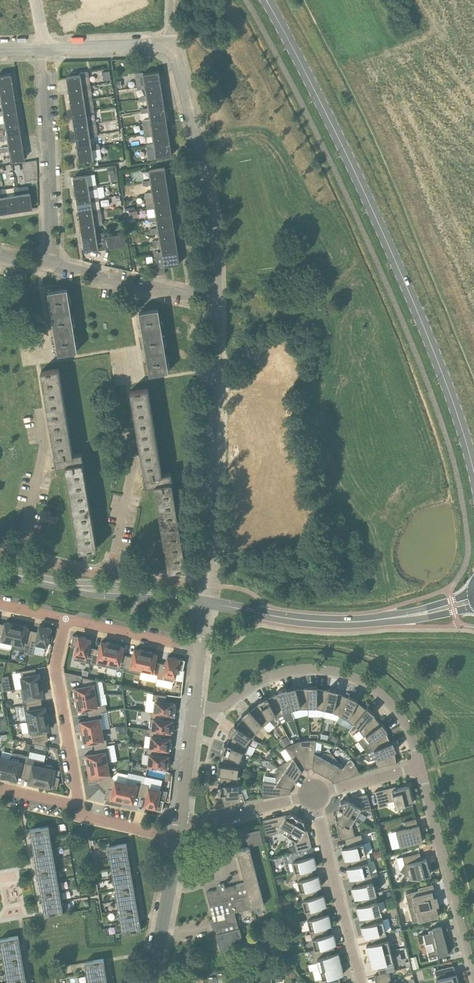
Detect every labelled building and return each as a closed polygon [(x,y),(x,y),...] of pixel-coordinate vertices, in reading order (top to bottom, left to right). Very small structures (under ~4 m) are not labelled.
[(103,72),(104,80),(111,79),(110,71),(103,72)] [(82,85),(90,84),(88,72),(80,73),(80,75),(67,77),(69,89),(82,87),(82,85)] [(145,86),(161,84),(159,72),(143,74),(143,72),(135,74),(137,85),(145,84),(145,86)] [(12,86),(10,74),(0,76),(0,88),(12,86)] [(84,97),(92,96),(90,84),(82,85),(82,87),(69,89),(71,101),(84,99),(84,97)] [(147,98),(162,96),(161,84),(145,86),(145,84),(137,85),(139,97),(147,96),(147,98)] [(0,88),(0,101),(14,99),(12,86),(0,88)] [(86,109),(94,108),(92,96),(84,97),(84,99),(71,101),(73,113),(86,111),(86,109)] [(149,110),(164,108),(162,96),(147,98),(147,96),(139,97),(141,109),(149,107),(149,110)] [(2,113),(16,111),(14,99),(0,101),(0,111),(2,111),(2,113)] [(151,122),(166,120),(164,108),(149,110),(149,107),(141,109),(142,118),(143,121),(150,119),(151,122)] [(88,122),(96,120),(94,108),(86,109),(86,111),(73,113),(74,126),(88,124),(88,122)] [(4,125),(18,123),(16,111),(2,113),(2,115),(4,123),(4,125)] [(153,134),(168,131),(166,120),(151,122),(150,119),(143,121),(143,123),(144,133),(152,131),(153,134)] [(90,134),(98,132),(96,120),(88,122),(88,124),(74,126),(76,138),(90,136),(90,134)] [(6,137),(20,135),(18,123),(4,125),(4,127),(5,135),(6,137)] [(168,131),(153,134),(153,136),(152,137),(153,143),(154,143),(154,146),(170,143),(168,131)] [(91,146),(100,145),(98,132),(90,134),(90,136),(76,138),(78,150),(92,148),(91,146)] [(22,147),(20,135),(6,137),(5,135),(0,135),(0,148),(7,147),(8,149),(22,147)] [(153,143),(146,144),(149,159),(172,155),(170,143),(154,146),(154,143),(153,143)] [(98,159),(102,159),(100,145),(91,146),(92,148),(78,150),(80,162),(94,160),(98,159)] [(2,163),(24,159),(22,147),(8,149),(7,147),(0,148),(0,151),(2,163)] [(151,182),(167,180),(165,168),(141,171),(144,186),(152,184),(151,182)] [(90,188),(89,185),(88,175),(73,178),(75,190),(90,188)] [(153,194),(168,192),(167,180),(151,182),(152,184),(144,186),(146,198),(154,196),(153,194)] [(17,195),(19,210),(31,208),(28,187),(18,188),(18,186),(14,187),(15,195),(17,195)] [(4,188),(1,189),(3,197),(5,197),(7,212),(19,210),(17,195),(15,195),(14,187),(4,188)] [(91,200),(91,197),(90,190),(90,188),(75,190),(77,202),(91,200)] [(155,206),(170,204),(168,192),(153,194),(154,196),(146,198),(147,210),(155,208),(155,206)] [(101,213),(101,211),(99,201),(92,202),(91,200),(77,202),(79,214),(93,212),(93,214),(101,213)] [(157,218),(172,216),(170,204),(155,206),(155,208),(147,210),(149,222),(150,222),(157,220),(157,218)] [(103,225),(103,223),(101,213),(93,214),(93,212),(79,214),(81,226),(95,224),(95,226),(103,225)] [(159,230),(174,228),(172,216),(157,218),(157,220),(150,222),(151,229),(150,229),(151,234),(159,232),(159,230)] [(97,233),(95,226),(95,224),(81,226),(83,239),(97,236),(97,233)] [(161,242),(176,240),(174,228),(159,230),(159,232),(151,234),(153,246),(161,244),(161,242)] [(97,236),(83,239),(85,251),(98,249),(99,250),(106,249),(104,237),(97,238),(97,236)] [(162,254),(178,252),(176,240),(161,242),(161,244),(153,246),(155,257),(154,257),(154,258),(163,256),(162,254)] [(157,270),(165,269),(164,266),(180,264),(178,252),(162,254),(163,256),(154,258),(155,265),(156,265),(157,270)] [(52,313),(71,309),(67,289),(48,292),(52,313)] [(55,333),(74,330),(71,309),(52,313),(55,333)] [(143,333),(162,330),(158,309),(139,312),(143,333)] [(74,330),(55,333),(58,354),(77,351),(74,330)] [(146,354),(165,350),(162,330),(143,333),(146,354)] [(165,350),(146,354),(150,374),(169,371),(165,350)] [(55,457),(56,467),(66,465),(80,551),(98,548),(83,463),(84,463),(82,453),(73,454),(58,369),(41,372),(55,457)] [(144,477),(146,487),(155,485),(155,487),(169,571),(187,568),(187,567),(186,567),(172,482),(173,482),(171,473),(162,474),(148,388),(130,391),(130,392),(131,392),(145,477),(144,477)] [(5,622),(5,623),(4,627),(0,626),(0,639),(13,642),(17,624),(5,622)] [(28,652),(32,633),(26,632),(27,627),(28,627),(17,624),(13,642),(11,648),(28,652)] [(47,648),(48,642),(51,643),(53,635),(50,634),(51,629),(52,628),(39,625),(39,626),(40,626),(38,635),(32,633),(28,652),(34,653),(35,646),(47,648)] [(91,663),(94,648),(89,647),(90,639),(73,635),(71,646),(77,647),(74,659),(91,663)] [(91,663),(107,667),(113,644),(102,641),(100,649),(94,648),(91,663)] [(124,670),(127,655),(122,654),(123,646),(113,644),(107,667),(124,670)] [(141,671),(146,651),(135,649),(133,657),(127,655),(124,670),(141,674),(141,671)] [(157,654),(146,651),(141,671),(158,675),(161,663),(155,661),(157,654)] [(161,663),(158,675),(157,678),(174,682),(177,669),(183,671),(185,660),(168,656),(166,664),(161,663)] [(33,669),(20,671),(23,688),(41,685),(39,673),(39,674),(34,674),(33,669)] [(75,699),(99,695),(96,680),(82,677),(83,686),(73,688),(75,699)] [(24,705),(39,702),(38,697),(43,696),(41,685),(23,688),(21,688),(24,705)] [(300,706),(301,708),(309,708),(309,706),(308,706),(308,689),(296,689),(296,686),(286,689),(292,708),(300,706)] [(317,706),(317,708),(325,710),(325,708),(329,691),(328,691),(317,688),(317,686),(308,686),(308,689),(308,706),(309,706),(317,706)] [(328,691),(329,691),(325,708),(333,710),(333,712),(340,716),(341,714),(341,713),(348,698),(338,693),(338,690),(329,688),(328,691)] [(292,708),(286,689),(278,691),(278,693),(268,699),(276,714),(282,711),(287,718),(295,716),(292,708)] [(167,695),(157,694),(154,694),(153,700),(156,701),(154,712),(165,713),(175,714),(176,703),(166,702),(167,695)] [(88,714),(101,712),(102,712),(107,711),(106,705),(100,706),(99,695),(75,699),(77,710),(87,708),(88,714)] [(348,720),(354,725),(355,723),(365,709),(357,702),(358,699),(349,695),(348,698),(341,713),(341,714),(349,717),(348,720)] [(270,720),(269,718),(276,714),(268,699),(267,696),(258,701),(260,703),(251,710),(251,711),(262,724),(264,726),(270,720)] [(27,722),(47,718),(45,706),(44,707),(45,707),(40,708),(39,702),(24,705),(27,722)] [(364,736),(380,724),(373,715),(375,713),(367,707),(365,709),(355,723),(361,728),(360,730),(364,736)] [(253,738),(258,731),(256,729),(262,724),(251,711),(251,710),(249,708),(242,715),(244,717),(237,726),(251,736),(253,738)] [(100,718),(103,718),(102,712),(101,712),(88,714),(89,720),(79,722),(81,733),(102,729),(100,718)] [(153,730),(163,731),(173,732),(175,721),(164,719),(165,713),(154,712),(152,712),(151,718),(150,729),(153,730)] [(47,718),(27,722),(29,733),(31,732),(32,738),(45,736),(44,730),(48,729),(49,730),(47,718)] [(382,722),(380,724),(364,736),(359,740),(365,748),(367,752),(375,749),(390,742),(386,732),(388,730),(382,722)] [(246,752),(249,745),(246,743),(251,736),(237,726),(235,724),(229,732),(231,734),(227,744),(243,751),(246,752)] [(102,729),(81,733),(83,744),(93,742),(94,747),(107,745),(106,739),(103,740),(102,729)] [(172,738),(162,737),(163,731),(153,730),(150,729),(149,736),(152,736),(150,747),(161,749),(171,750),(172,738)] [(332,735),(329,741),(335,744),(338,738),(332,735)] [(45,736),(32,738),(33,743),(46,746),(47,745),(45,736)] [(280,742),(283,747),(290,742),(286,737),(280,742)] [(317,767),(315,769),(322,772),(332,752),(315,751),(316,739),(312,739),(310,739),(307,739),(304,740),(302,740),(300,741),(307,768),(310,768),(314,768),(314,766),(317,767)] [(300,771),(307,768),(300,741),(298,741),(294,743),(290,744),(285,747),(292,757),(278,766),(278,767),(296,779),(300,773),(298,772),(300,770),(300,771)] [(375,749),(378,757),(375,758),(377,767),(384,765),(397,762),(396,762),(394,751),(397,750),(393,741),(390,742),(375,749)] [(223,753),(222,764),(222,765),(239,767),(242,767),(243,760),(240,759),(243,751),(227,744),(224,743),(221,752),(223,753)] [(87,766),(107,762),(105,752),(108,751),(107,745),(94,747),(95,753),(85,755),(87,766)] [(170,756),(160,755),(161,749),(150,747),(147,747),(147,754),(150,754),(148,768),(157,770),(157,766),(169,768),(170,756)] [(280,751),(286,759),(290,755),(284,748),(280,751)] [(12,752),(11,759),(7,777),(18,779),(19,774),(24,775),(27,763),(28,757),(29,756),(12,752)] [(352,759),(342,766),(332,752),(322,772),(328,775),(329,773),(330,775),(329,776),(331,779),(333,783),(360,773),(356,764),(352,759)] [(361,756),(355,759),(357,765),(363,762),(361,756)] [(7,777),(11,759),(0,757),(0,775),(7,777)] [(24,775),(30,776),(29,781),(28,781),(28,782),(40,784),(44,766),(44,764),(45,761),(28,757),(27,763),(24,775)] [(112,777),(109,774),(107,762),(87,766),(90,784),(97,782),(102,787),(112,777)] [(55,766),(47,765),(44,764),(44,766),(40,784),(57,788),(60,777),(53,776),(55,766)] [(217,773),(220,774),(221,785),(241,784),(241,776),(238,775),(239,767),(222,765),(222,764),(219,764),(217,773)] [(262,788),(261,788),(263,798),(291,793),(291,790),(291,786),(289,785),(290,783),(292,784),(296,779),(278,767),(275,783),(263,781),(262,785),(262,788)] [(115,780),(112,777),(102,787),(106,791),(104,799),(122,802),(126,782),(115,780)] [(144,783),(137,782),(137,785),(126,782),(122,802),(132,805),(135,794),(141,796),(144,783)] [(164,800),(158,799),(160,790),(149,787),(150,784),(144,783),(141,796),(147,797),(144,807),(162,811),(164,800)] [(221,785),(218,785),(219,795),(222,795),(225,805),(224,806),(238,802),(245,801),(245,800),(244,798),(248,797),(247,791),(246,783),(241,784),(221,785)] [(395,800),(397,807),(413,803),(409,786),(393,790),(392,787),(375,791),(379,807),(388,805),(387,802),(395,800)] [(371,809),(371,808),(368,795),(361,797),(361,795),(352,798),(353,800),(352,800),(349,800),(348,800),(341,802),(341,801),(340,804),(338,808),(356,818),(359,811),(368,809),(371,809)] [(336,824),(338,833),(340,833),(341,839),(347,838),(355,836),(355,835),(352,824),(356,818),(338,808),(334,813),(335,813),(336,820),(337,821),(338,824),(336,824)] [(282,831),(288,835),(298,818),(293,813),(292,813),(293,814),(285,816),(285,817),(282,817),(282,818),(281,815),(272,818),(273,819),(264,821),(267,835),(282,831)] [(305,848),(305,849),(310,847),(309,841),(310,840),(308,831),(306,832),(305,829),(306,828),(305,827),(304,821),(305,820),(301,819),(298,818),(288,835),(294,838),(297,851),(305,848)] [(396,830),(400,847),(423,841),(420,830),(419,830),(416,818),(404,821),(404,822),(405,822),(407,828),(396,830)] [(237,828),(238,845),(262,843),(261,826),(237,828)] [(33,841),(50,838),(48,827),(31,830),(33,841)] [(352,858),(352,857),(366,854),(361,834),(355,835),(355,836),(347,838),(350,847),(342,849),(345,859),(352,858)] [(35,851),(52,848),(50,838),(33,841),(35,851)] [(111,858),(128,855),(126,844),(109,847),(111,858)] [(235,912),(264,904),(249,847),(237,850),(245,882),(206,892),(213,916),(224,913),(225,919),(236,916),(235,912)] [(309,868),(317,866),(314,856),(312,856),(310,847),(305,849),(305,848),(297,851),(291,852),(296,872),(309,868)] [(36,862),(54,859),(52,848),(35,851),(36,862)] [(381,850),(374,852),(375,858),(383,856),(381,850)] [(410,877),(411,879),(425,876),(429,875),(431,873),(429,866),(427,858),(424,859),(423,860),(420,858),(420,852),(410,854),(402,855),(405,864),(406,863),(410,877)] [(357,877),(371,873),(366,854),(352,857),(352,858),(354,866),(347,868),(350,879),(357,877)] [(112,869),(130,866),(128,855),(111,858),(112,869)] [(38,873),(55,870),(54,859),(36,862),(38,873)] [(114,879),(132,876),(130,866),(112,869),(114,879)] [(301,891),(314,887),(314,888),(322,886),(319,875),(311,877),(309,868),(296,872),(301,891)] [(40,883),(57,880),(55,870),(38,873),(40,883)] [(362,896),(376,892),(371,873),(357,877),(359,886),(352,887),(355,898),(362,896)] [(116,890),(133,887),(132,876),(114,879),(116,890)] [(42,894),(59,891),(57,880),(40,883),(42,894)] [(408,904),(414,902),(419,921),(439,916),(436,906),(439,905),(437,896),(436,896),(433,884),(419,888),(419,890),(406,893),(408,904)] [(118,901),(135,898),(133,887),(116,890),(118,901)] [(319,907),(327,905),(324,894),(316,896),(314,888),(314,887),(301,891),(305,910),(319,907)] [(44,905),(61,902),(59,891),(42,894),(44,905)] [(367,916),(367,915),(381,912),(376,892),(362,896),(364,905),(357,907),(359,918),(367,916)] [(120,911),(137,908),(135,898),(118,901),(120,911)] [(61,902),(44,905),(45,916),(62,913),(61,902)] [(324,926),(324,927),(331,925),(329,914),(321,916),(319,907),(305,910),(310,930),(324,926)] [(121,922),(139,919),(137,908),(120,911),(121,922)] [(372,935),(371,935),(372,935),(386,931),(381,912),(367,915),(367,916),(369,924),(361,926),(364,937),(372,935)] [(221,951),(229,949),(229,951),(236,949),(236,946),(244,944),(240,928),(239,928),(236,916),(225,919),(217,920),(214,921),(217,934),(216,934),(221,951)] [(139,919),(121,922),(123,933),(141,930),(139,919)] [(329,946),(332,945),(336,944),(334,933),(326,935),(324,927),(324,926),(310,930),(315,949),(329,946)] [(438,958),(438,955),(451,951),(448,951),(445,939),(443,939),(442,935),(446,934),(444,927),(445,926),(429,930),(429,932),(423,934),(426,945),(432,943),(434,949),(427,951),(429,960),(438,958)] [(369,956),(391,951),(386,931),(372,935),(371,935),(372,935),(374,944),(366,946),(369,956)] [(2,950),(20,947),(18,936),(1,939),(2,950)] [(334,954),(332,945),(329,946),(315,949),(307,951),(310,961),(316,963),(318,962),(320,969),(341,963),(339,953),(334,954)] [(4,961),(22,958),(20,947),(2,950),(4,961)] [(379,965),(381,974),(390,971),(396,970),(391,951),(369,956),(372,967),(379,965)] [(416,956),(410,958),(413,969),(419,968),(416,956)] [(6,972),(24,969),(22,958),(4,961),(6,972)] [(88,973),(105,970),(103,959),(86,962),(88,973)] [(336,975),(344,974),(341,963),(320,969),(324,982),(338,982),(336,975)] [(436,979),(437,982),(459,982),(458,978),(456,979),(455,975),(456,975),(454,966),(435,970),(437,979),(436,979)] [(8,982),(25,979),(24,969),(6,972),(8,982)] [(107,981),(105,970),(88,973),(89,982),(94,982),(107,981)] [(390,971),(381,974),(376,975),(377,981),(376,982),(393,982),(390,971)] [(226,981),(226,973),(217,974),(217,982),(226,981)]
